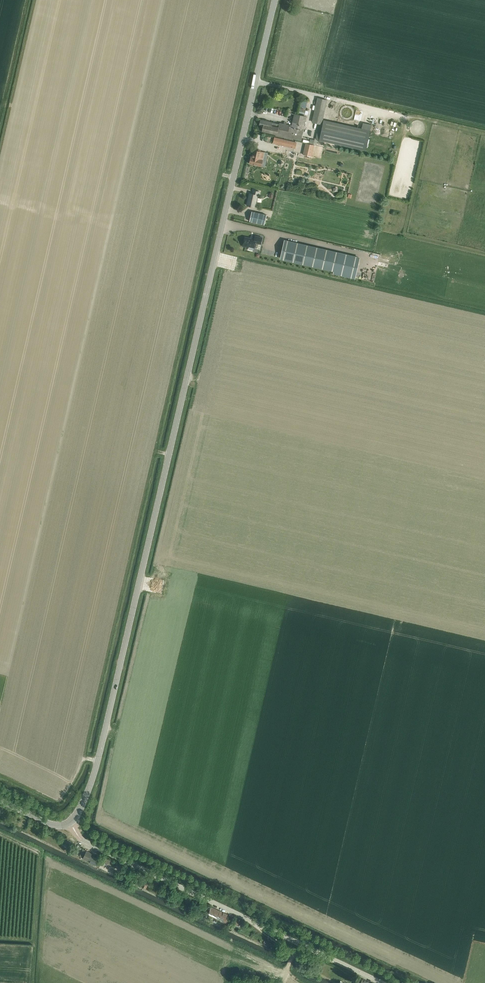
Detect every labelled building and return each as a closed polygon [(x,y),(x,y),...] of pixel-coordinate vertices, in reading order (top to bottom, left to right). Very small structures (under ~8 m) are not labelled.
[(319,123),(322,124),(328,100),(317,98),(312,122),(319,123)] [(280,124),(277,135),(301,140),(307,117),(295,114),(292,126),(280,123),(280,124)] [(262,131),(277,135),(280,124),(261,120),(259,125),(263,126),(262,131)] [(324,120),(320,140),(338,144),(366,150),(369,135),(370,130),(324,120)] [(275,137),(273,142),(277,143),(276,144),(279,145),(279,143),(296,147),(297,142),(275,137)] [(303,154),(303,155),(312,157),(312,156),(315,145),(306,143),(303,154)] [(251,157),(249,164),(254,165),(257,165),(261,166),(265,167),(266,161),(263,160),(265,152),(254,150),(252,157),(251,157)] [(247,205),(255,207),(258,196),(259,196),(260,192),(253,190),(253,194),(250,193),(247,205)] [(252,211),(250,221),(264,224),(267,215),(252,211)] [(255,239),(245,237),(243,246),(248,248),(248,246),(254,248),(255,243),(261,244),(262,238),(256,236),(255,239)] [(280,258),(280,259),(334,271),(333,274),(355,279),(355,278),(360,257),(285,240),(280,258)] [(99,860),(91,855),(92,853),(84,849),(80,856),(97,864),(99,860)] [(114,862),(104,857),(103,861),(112,866),(114,862)] [(212,907),(209,912),(210,913),(209,914),(219,919),(227,923),(228,919),(226,918),(228,915),(212,907)]
